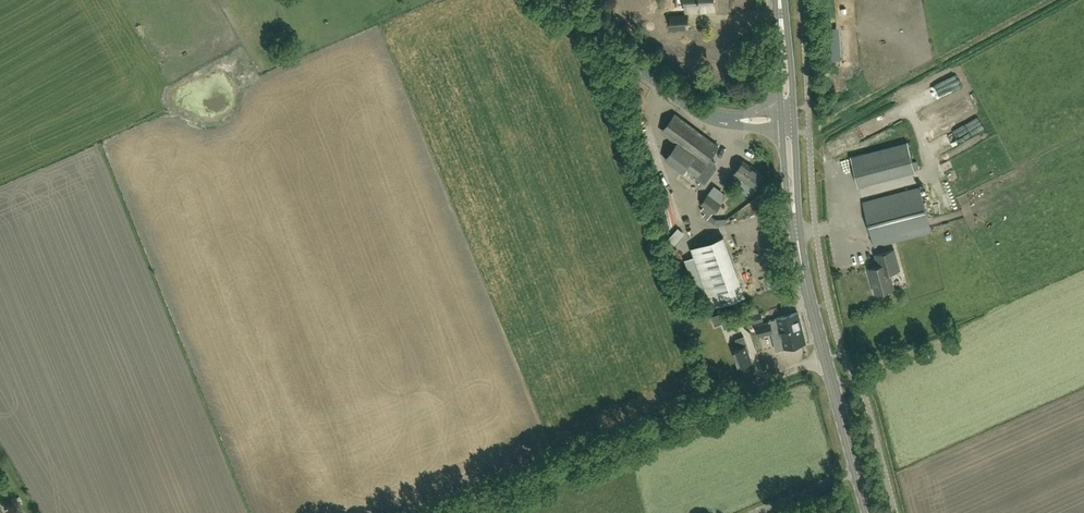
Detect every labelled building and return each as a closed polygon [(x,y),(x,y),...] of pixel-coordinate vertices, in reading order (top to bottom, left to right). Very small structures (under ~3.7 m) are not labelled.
[(711,10),(711,0),(686,0),(686,11),(711,10)] [(672,29),(688,28),(687,15),(671,16),(672,29)] [(638,35),(627,22),(621,28),(632,41),(638,35)] [(942,94),(929,99),(931,105),(944,100),(942,94)] [(717,167),(716,163),(710,159),(719,146),(675,114),(662,131),(677,142),(664,159),(693,179),(695,176),(705,184),(717,167)] [(956,129),(959,136),(969,131),(966,125),(956,129)] [(941,152),(948,149),(944,141),(938,144),(941,152)] [(858,185),(915,170),(908,142),(851,156),(858,185)] [(949,151),(943,153),(945,162),(951,160),(949,151)] [(743,161),(741,160),(737,166),(739,167),(734,173),(735,174),(735,175),(741,179),(742,178),(753,187),(763,174),(744,160),(743,161)] [(921,174),(908,178),(911,184),(923,179),(921,174)] [(875,246),(932,231),(920,187),(863,202),(875,246)] [(714,213),(722,203),(709,193),(701,203),(704,206),(701,210),(706,213),(704,216),(708,219),(712,221),(715,217),(711,215),(713,212),(714,213)] [(852,203),(855,209),(863,205),(859,199),(852,203)] [(681,227),(670,240),(676,245),(687,232),(681,227)] [(712,307),(744,296),(723,236),(691,247),(712,307)] [(876,293),(894,288),(890,272),(900,269),(895,250),(876,255),(879,265),(869,268),(876,293)] [(730,320),(732,325),(741,322),(736,307),(719,313),(723,323),(730,320)] [(798,313),(798,312),(777,318),(769,320),(769,322),(756,325),(759,336),(765,335),(766,336),(802,327),(798,312),(798,313)] [(747,325),(763,321),(761,313),(745,317),(747,325)] [(785,348),(806,342),(802,327),(766,336),(766,338),(759,340),(762,351),(769,349),(775,347),(776,350),(784,348),(785,348)] [(739,366),(752,362),(748,352),(750,351),(744,336),(736,339),(739,347),(733,350),(739,366)]
